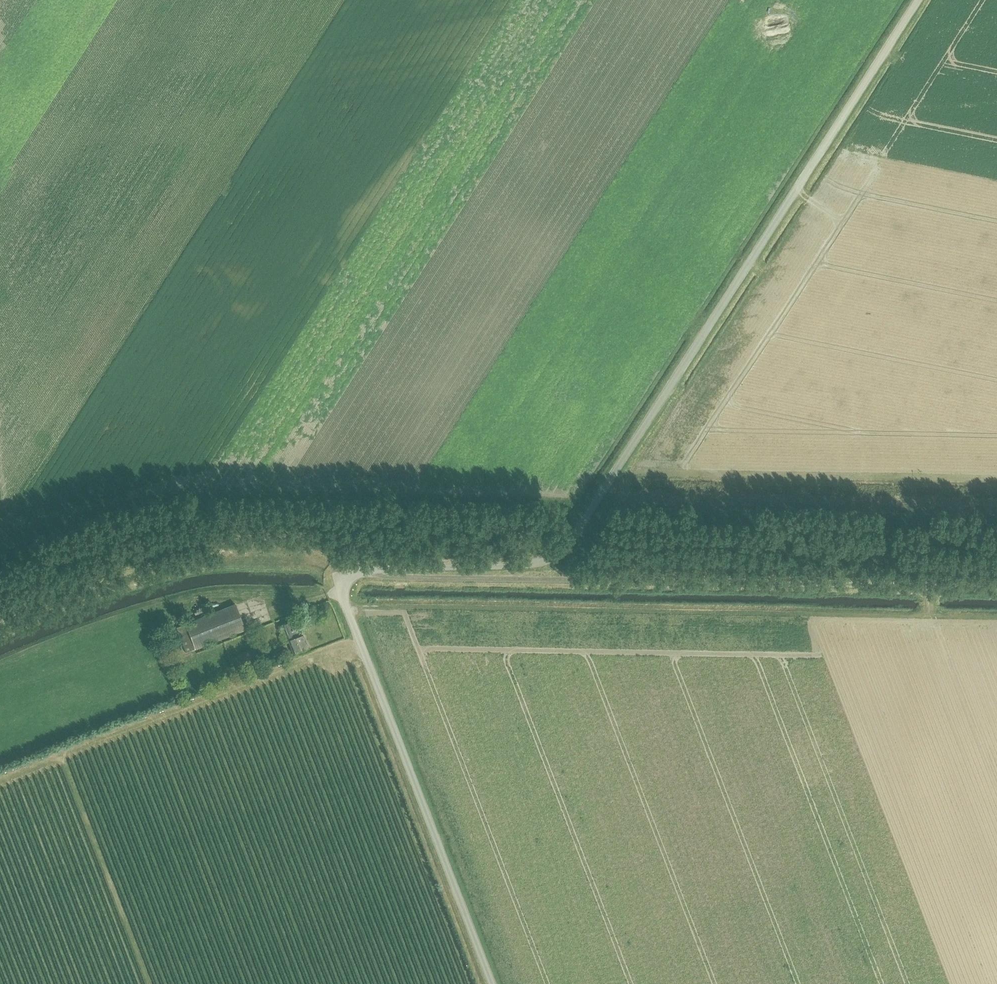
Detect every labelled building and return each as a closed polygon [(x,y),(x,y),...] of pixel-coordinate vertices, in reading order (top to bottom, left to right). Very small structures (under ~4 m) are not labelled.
[(245,630),(236,605),(172,630),(181,655),(186,653),(245,630)] [(294,621),(282,626),(279,627),(282,635),(279,636),(283,645),(289,642),(293,654),(308,648),(303,635),(300,637),(294,621)]
